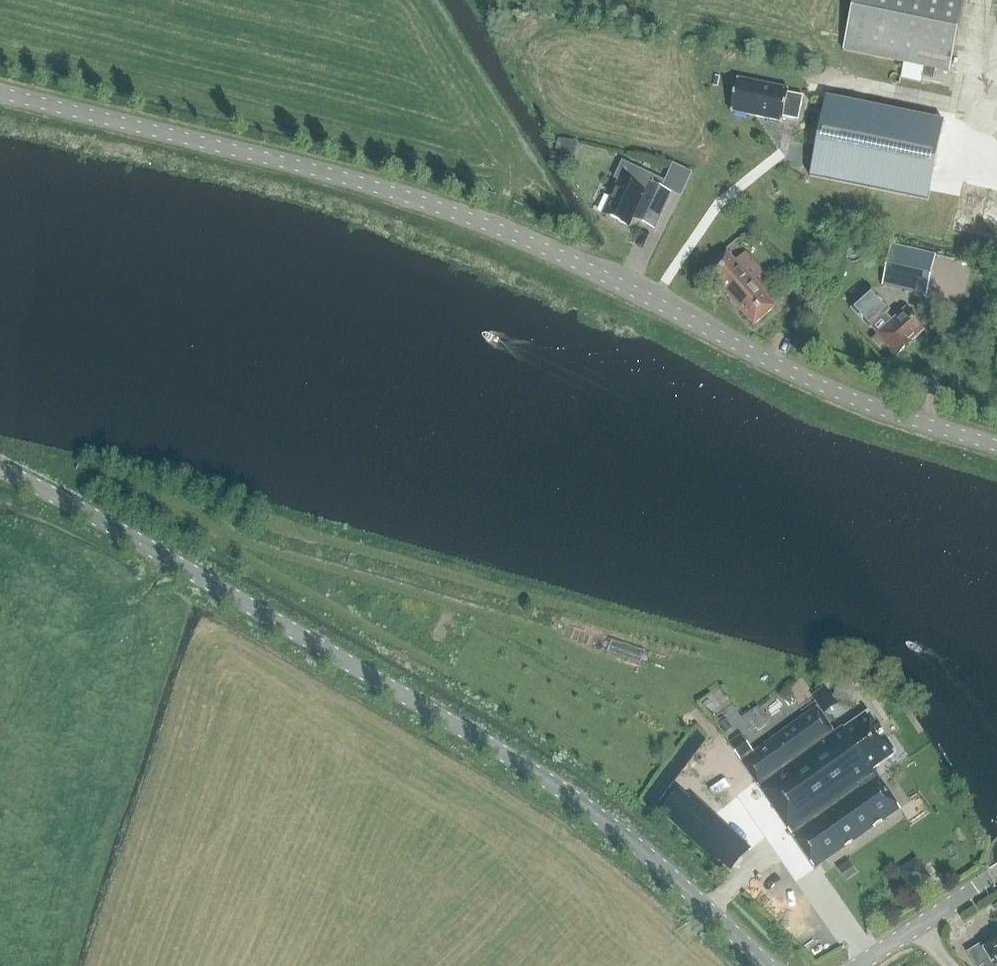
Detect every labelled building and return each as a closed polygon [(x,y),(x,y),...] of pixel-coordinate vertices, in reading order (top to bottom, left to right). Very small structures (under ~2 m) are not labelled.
[(843,50),(902,63),(899,77),(920,82),(921,76),(933,78),(935,70),(948,72),(963,0),(853,0),(843,50)] [(730,111),(781,122),(782,117),(798,121),(803,96),(787,93),(788,89),(737,79),(730,111)] [(832,99),(816,177),(933,202),(950,124),(832,99)] [(562,138),(559,152),(573,155),(576,142),(562,138)] [(627,169),(622,181),(619,179),(603,215),(605,216),(606,219),(612,222),(615,221),(629,227),(632,219),(654,228),(673,185),(652,175),(650,179),(627,169)] [(890,246),(881,285),(925,295),(934,256),(890,246)] [(754,325),(775,307),(767,298),(778,289),(745,252),(735,262),(727,253),(707,271),(754,325)] [(905,309),(892,320),(886,314),(890,310),(871,289),(851,307),(868,326),(870,325),(879,335),(875,339),(882,347),(886,344),(895,355),(912,342),(911,341),(923,330),(905,309)] [(729,743),(740,760),(742,762),(741,763),(815,868),(900,808),(875,772),(896,753),(867,711),(842,729),(842,727),(834,733),(816,707),(752,752),(740,735),(729,743)] [(707,767),(735,804),(753,790),(725,753),(707,767)] [(680,792),(663,813),(729,869),(747,849),(680,792)] [(921,856),(901,869),(915,890),(935,877),(921,856)] [(981,945),(982,947),(972,952),(979,965),(984,963),(985,965),(996,965),(996,936),(981,945)]
